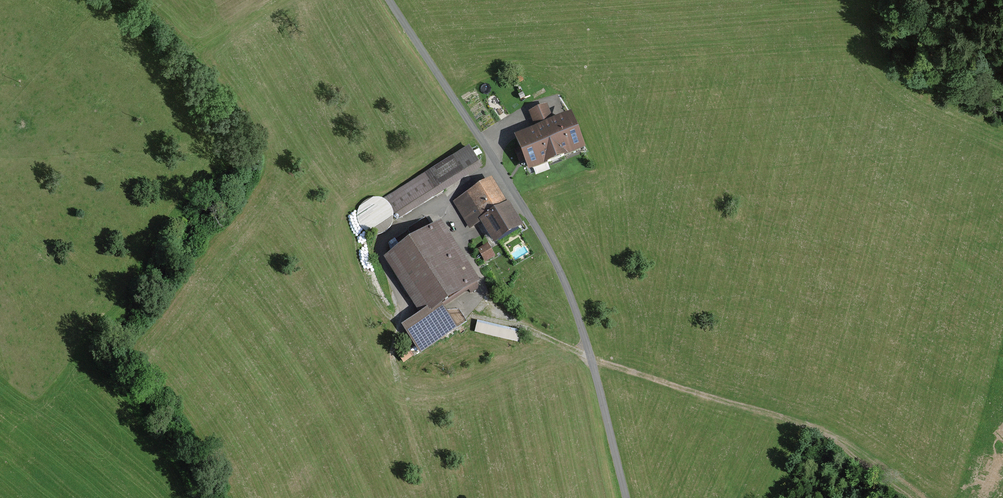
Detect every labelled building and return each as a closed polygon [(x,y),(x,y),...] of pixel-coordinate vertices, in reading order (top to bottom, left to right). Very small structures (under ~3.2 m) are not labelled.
[(534,127),(514,134),(519,147),(514,149),(519,163),(524,161),(528,170),(585,148),(572,112),(553,119),(547,104),(528,111),(534,127)] [(473,147),(388,198),(399,218),(485,167),(473,147)] [(509,205),(492,178),(453,202),(469,228),(481,221),(495,244),(522,227),(509,205)] [(384,258),(420,313),(402,325),(421,354),(458,329),(442,307),(480,281),(439,221),(384,258)] [(486,263),(497,257),(489,243),(478,250),(486,263)] [(519,340),(520,328),(477,323),(476,335),(519,340)]
